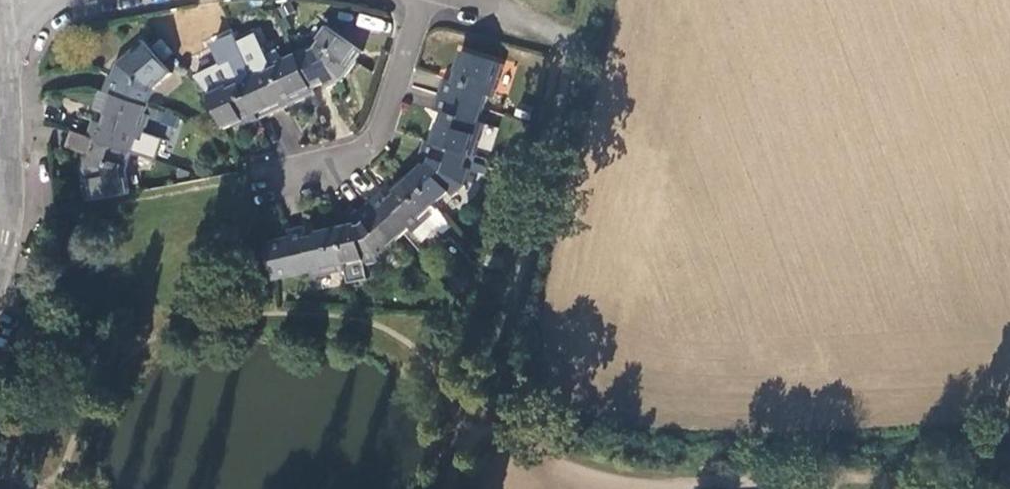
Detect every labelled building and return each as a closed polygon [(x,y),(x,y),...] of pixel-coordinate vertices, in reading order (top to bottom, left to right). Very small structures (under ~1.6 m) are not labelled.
[(315,47),(297,55),(313,88),(326,82),(329,88),(344,81),(359,61),(354,57),(359,48),(328,28),(315,47)] [(114,95),(149,108),(156,88),(173,73),(145,40),(122,58),(115,78),(112,77),(106,93),(114,95)] [(364,52),(359,48),(354,57),(359,61),(364,52)] [(463,53),(460,62),(466,64),(469,55),(463,53)] [(297,55),(254,74),(272,114),(285,108),(306,99),(304,92),(313,88),(297,55)] [(446,80),(440,95),(484,109),(489,96),(495,97),(505,66),(469,55),(466,64),(460,62),(453,82),(446,80)] [(254,74),(210,94),(225,129),(234,125),(237,130),(272,114),(254,74)] [(90,138),(134,153),(158,161),(165,140),(147,134),(152,118),(146,116),(149,108),(114,95),(106,93),(103,92),(96,112),(107,115),(113,117),(109,128),(103,126),(96,123),(90,138)] [(484,109),(440,95),(435,110),(444,112),(437,134),(444,137),(441,145),(471,154),(476,157),(487,123),(480,122),(484,109)] [(107,115),(103,126),(109,128),(113,117),(107,115)] [(94,201),(133,193),(128,172),(134,153),(90,138),(74,132),(69,147),(88,153),(82,170),(86,193),(93,192),(94,201)] [(437,134),(435,143),(441,145),(444,137),(437,134)] [(427,163),(410,179),(436,207),(450,194),(455,198),(467,187),(472,171),(466,168),(471,154),(441,145),(435,143),(426,140),(419,156),(429,159),(435,160),(435,164),(430,167),(427,163)] [(381,194),(369,204),(401,238),(410,229),(413,234),(434,217),(431,212),(436,207),(410,179),(395,193),(398,196),(390,204),(386,200),(381,194)] [(395,193),(386,200),(390,204),(398,196),(395,193)] [(359,225),(338,229),(347,266),(351,285),(371,281),(368,267),(380,265),(394,253),(390,247),(401,238),(369,204),(357,215),(363,222),(368,226),(363,231),(359,225)] [(453,226),(436,207),(431,212),(434,217),(413,234),(419,239),(434,224),(443,235),(453,226)] [(363,222),(359,225),(363,231),(368,226),(363,222)] [(291,238),(265,242),(273,281),(313,272),(314,279),(340,274),(339,268),(347,266),(338,229),(318,233),(319,239),(307,241),(306,235),(304,226),(289,228),(291,238)] [(318,233),(306,235),(307,241),(319,239),(318,233)]
